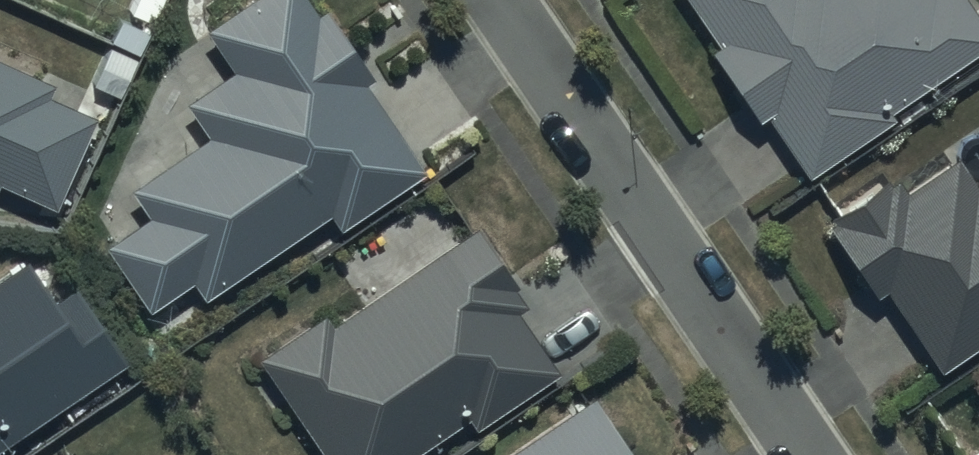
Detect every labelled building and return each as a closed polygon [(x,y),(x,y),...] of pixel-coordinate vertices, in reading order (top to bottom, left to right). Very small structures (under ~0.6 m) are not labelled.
[(104,235),(146,301),(188,274),(198,290),(328,207),(336,219),(422,164),(362,70),(371,64),(329,0),(322,0),(314,5),(311,0),(234,0),(206,18),(233,61),(183,93),(204,127),(127,176),(147,207),(104,235)] [(706,38),(753,107),(761,102),(805,168),(891,110),(886,103),(978,40),(978,15),(969,0),(690,0),(713,34),(706,38)] [(54,195),(93,111),(44,88),(49,75),(0,52),(0,171),(54,195)] [(824,217),(870,286),(880,280),(932,360),(978,329),(978,169),(971,174),(954,149),(901,183),(892,169),(887,173),(883,166),(823,205),(829,214),(824,217)] [(258,351),(326,454),(397,454),(465,411),(471,420),(558,363),(517,301),(525,296),(474,217),(331,317),(321,304),(258,351)] [(126,355),(73,274),(51,288),(24,247),(0,262),(0,436),(126,355)] [(594,385),(492,454),(642,454),(594,385)]
